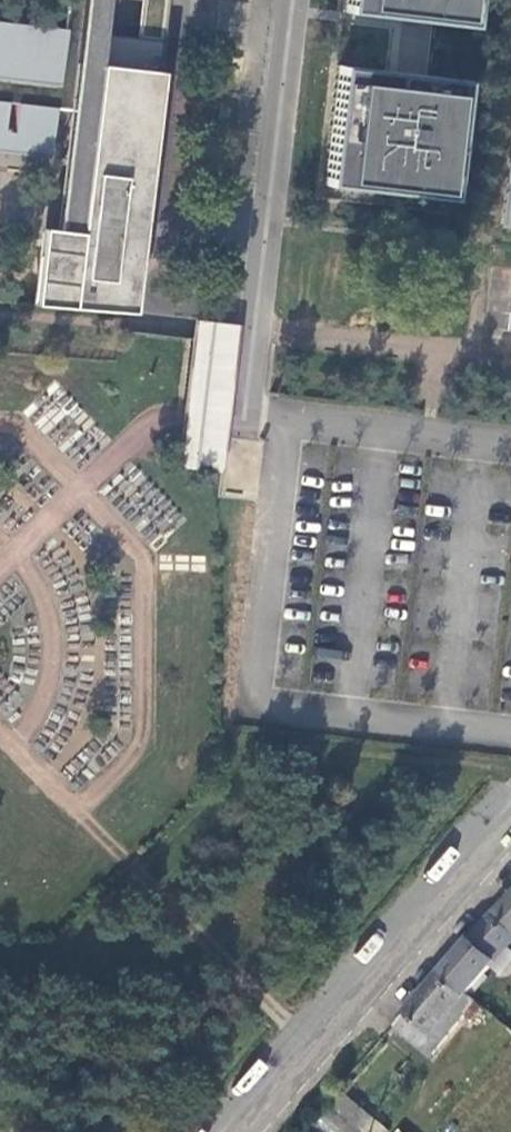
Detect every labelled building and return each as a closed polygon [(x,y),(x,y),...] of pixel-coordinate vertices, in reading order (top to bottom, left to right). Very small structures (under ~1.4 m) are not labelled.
[(57,28),(0,21),(0,109),(1,102),(11,104),(7,132),(5,152),(43,156),(49,108),(64,109),(50,229),(34,227),(25,304),(129,312),(165,0),(61,0),(57,28)] [(353,11),(458,23),(460,0),(354,0),(353,11)] [(451,80),(346,67),(337,140),(332,185),(437,198),(451,80)] [(502,223),(510,224),(510,146),(502,223)] [(226,435),(239,325),(193,320),(191,336),(181,417),(174,467),(221,472),(223,455),(226,435)] [(491,921),(510,940),(510,899),(491,921)] [(443,975),(466,995),(510,944),(510,940),(491,921),(443,975)] [(443,975),(397,1029),(418,1046),(429,1035),(440,1043),(475,1004),(466,995),(443,975)] [(429,1035),(418,1046),(429,1056),(440,1043),(429,1035)] [(341,1131),(381,1131),(382,1107),(342,1105),(341,1131)]
